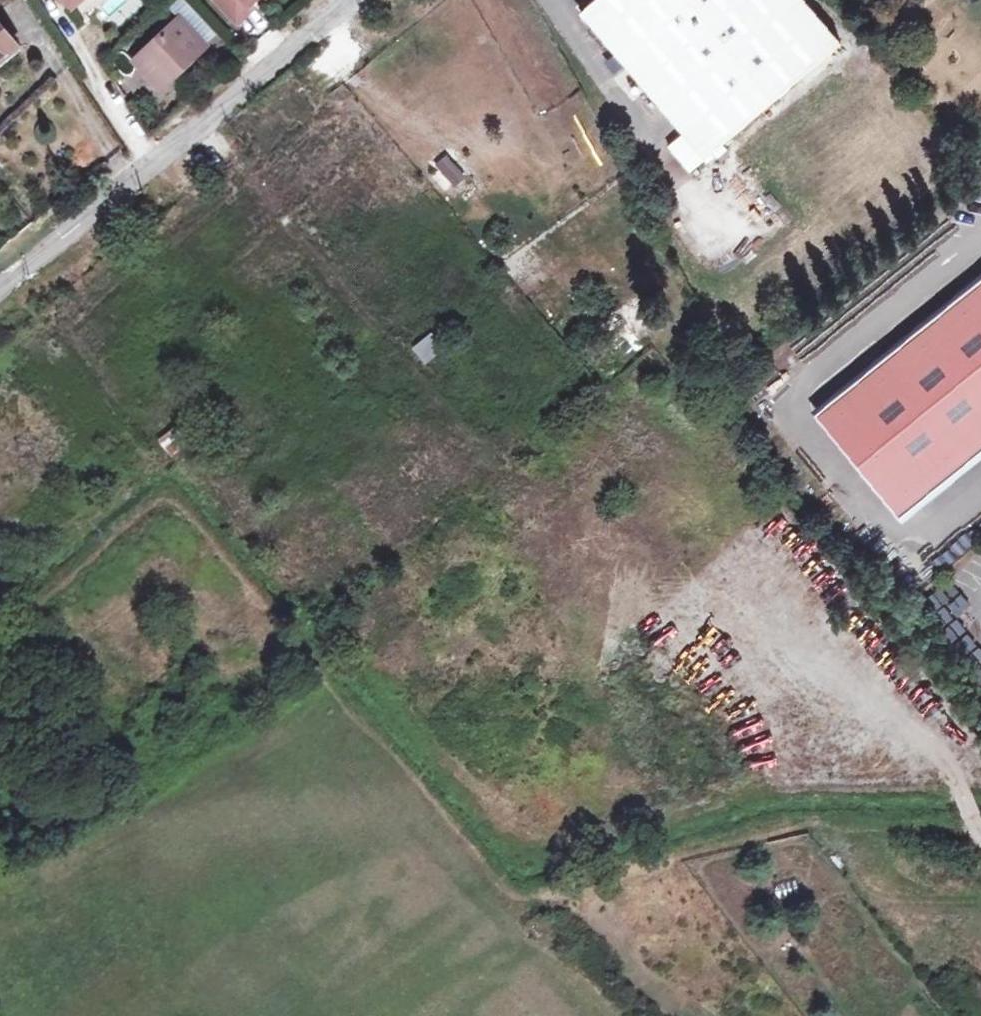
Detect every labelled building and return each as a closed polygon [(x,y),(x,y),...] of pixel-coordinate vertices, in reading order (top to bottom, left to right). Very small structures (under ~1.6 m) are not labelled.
[(235,21),(251,6),(248,2),(250,0),(216,0),(235,21)] [(718,147),(839,45),(801,0),(597,0),(595,1),(580,14),(681,134),(703,160),(718,147)] [(134,61),(159,88),(205,44),(180,18),(134,61)] [(15,44),(0,26),(0,68),(21,51),(15,44)] [(688,173),(703,160),(681,134),(667,147),(688,173)] [(811,416),(900,526),(980,461),(980,279),(811,416)] [(411,346),(422,365),(442,354),(431,335),(411,346)]
